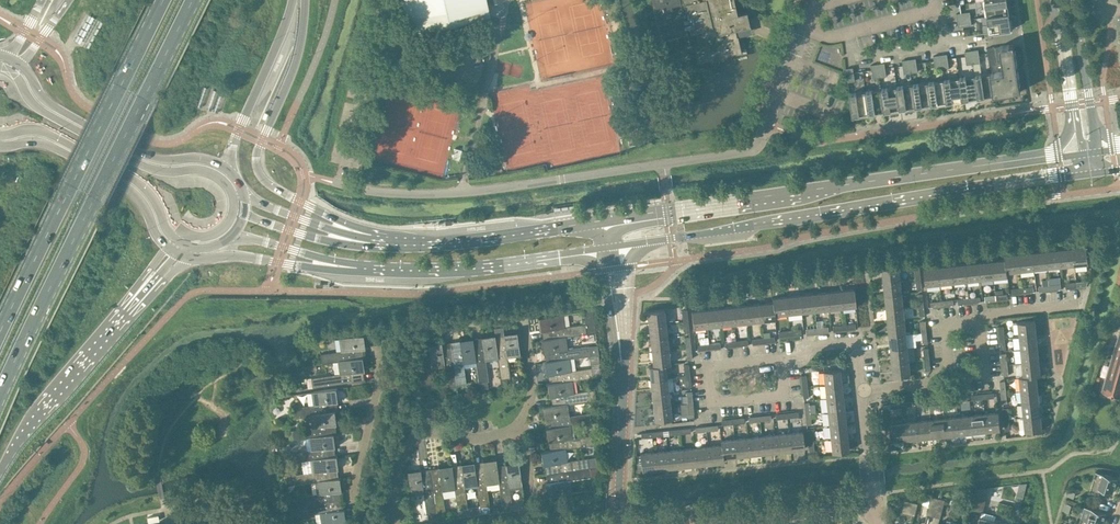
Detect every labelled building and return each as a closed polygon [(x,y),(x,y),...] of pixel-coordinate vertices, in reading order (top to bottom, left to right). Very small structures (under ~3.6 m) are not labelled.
[(409,32),(489,14),(486,0),(402,0),(409,32)] [(697,61),(710,58),(710,60),(723,57),(723,55),(741,51),(737,35),(736,35),(735,29),(750,25),(747,11),(737,13),(734,0),(652,0),(660,38),(682,33),(686,49),(689,48),(691,53),(695,52),(697,61)] [(987,16),(1010,12),(1009,2),(1008,2),(1007,0),(986,0),(985,0),(987,16)] [(957,13),(958,20),(971,18),(970,11),(957,13)] [(987,16),(990,32),(1012,29),(1012,30),(1013,30),(1011,17),(1010,18),(1009,14),(1010,14),(1010,12),(987,16)] [(464,20),(465,26),(486,21),(485,16),(464,20)] [(958,20),(959,27),(972,25),(971,18),(958,20)] [(1004,71),(991,73),(994,95),(996,95),(996,94),(1017,91),(1017,92),(1021,92),(1020,84),(1021,84),(1019,70),(1018,70),(1017,64),(1018,64),(1016,50),(1015,50),(1014,44),(1010,44),(1000,46),(1003,63),(1004,71)] [(990,65),(1003,63),(1000,46),(987,48),(990,65)] [(972,50),(974,63),(980,62),(979,49),(972,50)] [(965,51),(967,64),(974,63),(972,50),(965,51)] [(940,54),(942,68),(949,67),(947,53),(940,54)] [(934,55),(936,69),(942,68),(940,54),(934,55)] [(909,59),(911,72),(918,71),(916,58),(909,59)] [(902,60),(904,73),(911,72),(909,59),(902,60)] [(878,64),(880,77),(887,76),(885,63),(878,64)] [(871,65),(873,78),(880,77),(878,64),(871,65)] [(846,68),(848,82),(855,81),(853,67),(846,68)] [(991,73),(975,75),(979,98),(980,97),(980,96),(984,96),(984,97),(994,95),(991,73)] [(975,75),(960,77),(963,100),(965,100),(964,99),(968,98),(968,99),(979,98),(975,75)] [(960,77),(944,79),(947,102),(949,102),(949,101),(952,100),(953,101),(963,100),(960,77)] [(944,79),(928,82),(932,104),(933,104),(933,103),(937,103),(937,104),(947,102),(944,79)] [(928,82),(913,84),(916,107),(918,107),(918,106),(921,105),(921,106),(932,104),(928,82)] [(913,84),(897,86),(901,109),(902,109),(902,108),(906,107),(906,108),(916,107),(913,84)] [(897,86),(881,89),(885,111),(886,111),(886,110),(890,110),(890,111),(901,109),(897,86)] [(881,89),(866,91),(869,114),(871,113),(871,112),(874,112),(874,113),(885,111),(881,89)] [(850,93),(853,116),(855,116),(855,115),(859,114),(859,115),(869,114),(866,91),(850,93)] [(1073,247),(1075,264),(1089,263),(1087,246),(1073,247)] [(1060,249),(1062,266),(1075,264),(1073,247),(1060,249)] [(1046,250),(1048,267),(1062,266),(1060,249),(1046,250)] [(1033,252),(1034,269),(1048,267),(1046,250),(1033,252)] [(1019,253),(1021,270),(1034,269),(1033,252),(1019,253)] [(1005,255),(1006,259),(1007,271),(1008,271),(1021,270),(1019,253),(1005,255)] [(993,260),(994,277),(1008,276),(1008,271),(1007,271),(1006,259),(993,260)] [(979,262),(981,279),(994,277),(993,260),(979,262)] [(965,263),(967,280),(981,279),(979,262),(965,263)] [(952,265),(954,282),(967,280),(965,263),(952,265)] [(938,266),(940,283),(954,282),(952,265),(938,266)] [(883,268),(884,281),(901,280),(900,266),(883,268)] [(925,268),(926,285),(940,283),(938,266),(925,268)] [(884,281),(886,295),(903,293),(901,280),(884,281)] [(840,290),(842,307),(856,305),(854,288),(840,290)] [(827,291),(828,308),(842,307),(840,290),(827,291)] [(813,293),(815,310),(828,308),(827,291),(813,293)] [(800,294),(801,311),(815,310),(813,293),(800,294)] [(886,295),(887,308),(904,307),(903,293),(886,295)] [(786,296),(788,313),(801,311),(800,294),(786,296)] [(772,297),(773,302),(774,314),(775,314),(788,313),(786,296),(772,297)] [(759,303),(761,320),(775,319),(775,314),(774,314),(773,302),(759,303)] [(746,305),(748,322),(761,320),(759,303),(746,305)] [(732,306),(734,323),(748,322),(746,305),(732,306)] [(719,308),(721,325),(734,323),(732,306),(719,308)] [(887,308),(888,322),(905,320),(904,307),(887,308)] [(705,309),(707,326),(721,325),(719,308),(705,309)] [(647,311),(649,324),(666,323),(664,309),(647,311)] [(692,311),(693,327),(707,326),(705,309),(692,311)] [(560,314),(541,317),(543,330),(552,329),(553,337),(564,336),(587,333),(596,332),(594,322),(585,323),(562,326),(560,314)] [(1018,321),(1020,335),(1037,333),(1035,319),(1018,321)] [(888,322),(890,335),(907,334),(905,320),(888,322)] [(649,324),(650,338),(667,336),(666,323),(649,324)] [(498,356),(497,356),(501,379),(510,378),(507,354),(520,353),(517,333),(504,335),(505,344),(496,345),(496,346),(498,356)] [(1020,335),(1021,349),(1038,347),(1037,333),(1020,335)] [(890,335),(891,349),(908,347),(907,334),(890,335)] [(1119,396),(1119,334),(1103,391),(1119,396)] [(322,363),(338,361),(340,360),(355,358),(354,349),(363,348),(361,335),(341,337),(343,350),(320,353),(322,363)] [(475,359),(476,366),(479,382),(488,381),(485,357),(497,356),(498,356),(496,346),(496,345),(495,336),(482,338),(483,347),(474,349),(476,359),(475,359)] [(553,337),(544,339),(546,352),(555,350),(556,359),(556,360),(567,358),(590,355),(599,354),(597,344),(588,345),(565,348),(564,336),(553,337)] [(650,338),(652,351),(669,350),(667,336),(650,338)] [(452,352),(457,385),(466,384),(464,367),(476,366),(475,359),(476,359),(474,349),(473,339),(460,341),(461,350),(452,352)] [(422,368),(425,390),(435,388),(432,365),(444,363),(447,386),(457,385),(452,352),(451,346),(442,347),(442,344),(429,346),(430,358),(423,368),(422,368)] [(891,349),(893,363),(910,361),(908,347),(891,349)] [(1021,349),(1023,362),(1040,360),(1038,347),(1021,349)] [(652,351),(653,365),(666,364),(670,363),(669,350),(652,351)] [(311,377),(313,387),(354,381),(356,381),(354,372),(362,370),(360,357),(355,358),(340,360),(338,361),(340,373),(311,377)] [(556,359),(547,361),(549,374),(558,372),(560,381),(570,380),(593,377),(592,367),(569,370),(567,358),(556,360),(556,359)] [(1023,362),(1024,376),(1037,374),(1037,375),(1041,374),(1040,360),(1023,362)] [(893,363),(894,376),(911,375),(910,361),(893,363)] [(649,365),(650,379),(667,377),(666,364),(653,365),(649,365)] [(823,370),(824,384),(841,382),(840,368),(823,370)] [(1020,376),(1021,390),(1038,388),(1037,375),(1037,374),(1024,376),(1020,376)] [(650,379),(652,393),(669,391),(667,377),(650,379)] [(560,381),(550,383),(552,396),(561,394),(563,403),(563,404),(565,403),(596,399),(595,389),(572,392),(570,380),(560,381)] [(824,384),(826,397),(843,396),(841,382),(824,384)] [(316,404),(293,407),(294,417),(313,414),(327,412),(326,403),(335,402),(334,388),(314,391),(316,404)] [(1021,390),(1023,403),(1040,402),(1038,388),(1021,390)] [(652,393),(653,406),(670,404),(669,391),(652,393)] [(826,397),(827,411),(844,409),(843,396),(826,397)] [(1023,403),(1024,417),(1041,415),(1040,402),(1023,403)] [(563,403),(545,406),(547,419),(557,418),(558,426),(558,427),(568,425),(591,422),(590,412),(567,415),(565,403),(563,404),(563,403)] [(653,406),(655,420),(672,418),(670,404),(653,406)] [(827,411),(829,424),(846,423),(844,409),(827,411)] [(314,427),(291,430),(293,440),(305,438),(311,437),(326,434),(325,425),(334,424),(332,411),(327,412),(313,414),(314,427)] [(985,413),(987,430),(1001,429),(999,412),(985,413)] [(972,415),(974,432),(987,430),(985,413),(972,415)] [(958,416),(960,433),(974,432),(972,415),(958,416)] [(1024,417),(1026,431),(1043,429),(1041,415),(1024,417)] [(945,418),(946,435),(960,433),(958,416),(945,418)] [(931,419),(933,436),(946,435),(945,418),(931,419)] [(918,421),(919,438),(933,436),(931,419),(918,421)] [(904,422),(906,439),(919,438),(918,421),(904,422)] [(890,424),(892,441),(906,439),(904,422),(890,424)] [(829,424),(830,438),(847,436),(846,423),(829,424)] [(558,426),(548,428),(550,441),(560,440),(561,448),(561,449),(563,448),(602,443),(601,433),(570,437),(568,425),(558,427),(558,426)] [(789,432),(791,449),(804,448),(803,431),(789,432)] [(775,434),(777,451),(791,449),(789,432),(775,434)] [(291,452),(290,452),(291,462),(314,459),(325,457),(324,448),(333,447),(331,434),(326,434),(311,437),(305,438),(307,450),(291,452)] [(762,435),(764,452),(777,451),(775,434),(762,435)] [(748,437),(750,454),(764,452),(762,435),(748,437)] [(830,438),(832,452),(849,450),(847,436),(830,438)] [(735,438),(737,455),(750,454),(748,437),(735,438)] [(721,440),(721,444),(722,444),(723,457),(737,455),(735,438),(721,440)] [(706,446),(708,463),(724,461),(723,457),(722,444),(721,444),(706,446)] [(695,447),(696,464),(708,463),(706,446),(695,447)] [(681,449),(683,465),(696,464),(695,447),(681,449)] [(561,448),(544,451),(546,464),(545,464),(546,473),(556,472),(589,467),(588,457),(565,460),(563,448),(561,449),(561,448)] [(668,450),(669,467),(683,465),(681,449),(668,450)] [(654,451),(656,468),(669,467),(668,450),(654,451)] [(640,453),(642,470),(656,468),(654,451),(640,453)] [(316,471),(293,474),(295,484),(318,481),(328,479),(327,470),(336,469),(334,456),(325,457),(314,459),(316,471)] [(475,472),(477,483),(476,483),(480,506),(489,504),(486,481),(490,481),(490,486),(499,484),(498,479),(499,479),(498,475),(496,460),(483,462),(484,471),(475,472)] [(453,475),(455,486),(454,486),(455,492),(458,509),(467,507),(464,484),(476,483),(477,483),(475,472),(474,463),(461,465),(462,474),(453,475)] [(498,475),(499,479),(498,479),(499,484),(502,503),(511,501),(509,484),(522,482),(519,463),(506,465),(507,474),(498,475)] [(440,477),(431,478),(436,512),(445,511),(445,510),(443,494),(455,492),(454,486),(455,486),(453,475),(452,466),(439,468),(440,477)] [(556,472),(546,473),(549,473),(550,482),(548,482),(550,495),(569,492),(568,480),(591,476),(589,467),(556,472)] [(421,470),(408,472),(410,492),(423,490),(426,513),(436,512),(431,478),(422,480),(421,470)] [(1099,488),(1113,492),(1118,478),(1096,470),(1096,471),(1103,473),(1099,488)] [(319,493),(296,496),(298,506),(331,501),(330,492),(339,491),(337,478),(328,479),(318,481),(319,493)] [(927,514),(934,516),(938,498),(932,496),(927,514)] [(970,508),(976,510),(979,497),(973,496),(970,508)] [(976,510),(983,512),(986,499),(979,497),(976,510)] [(934,516),(941,518),(945,499),(938,498),(934,516)] [(904,505),(917,508),(918,503),(905,500),(904,505)] [(298,506),(299,515),(322,512),(324,523),(330,523),(343,522),(342,509),(332,510),(331,501),(298,506)] [(1063,510),(1069,512),(1072,505),(1066,503),(1063,510)] [(902,512),(915,515),(917,508),(904,505),(902,512)] [(1106,512),(1085,505),(1085,506),(1092,508),(1087,523),(1103,523),(1106,512)] [(995,520),(996,515),(983,512),(981,517),(980,516),(978,523),(994,523),(995,520)]
